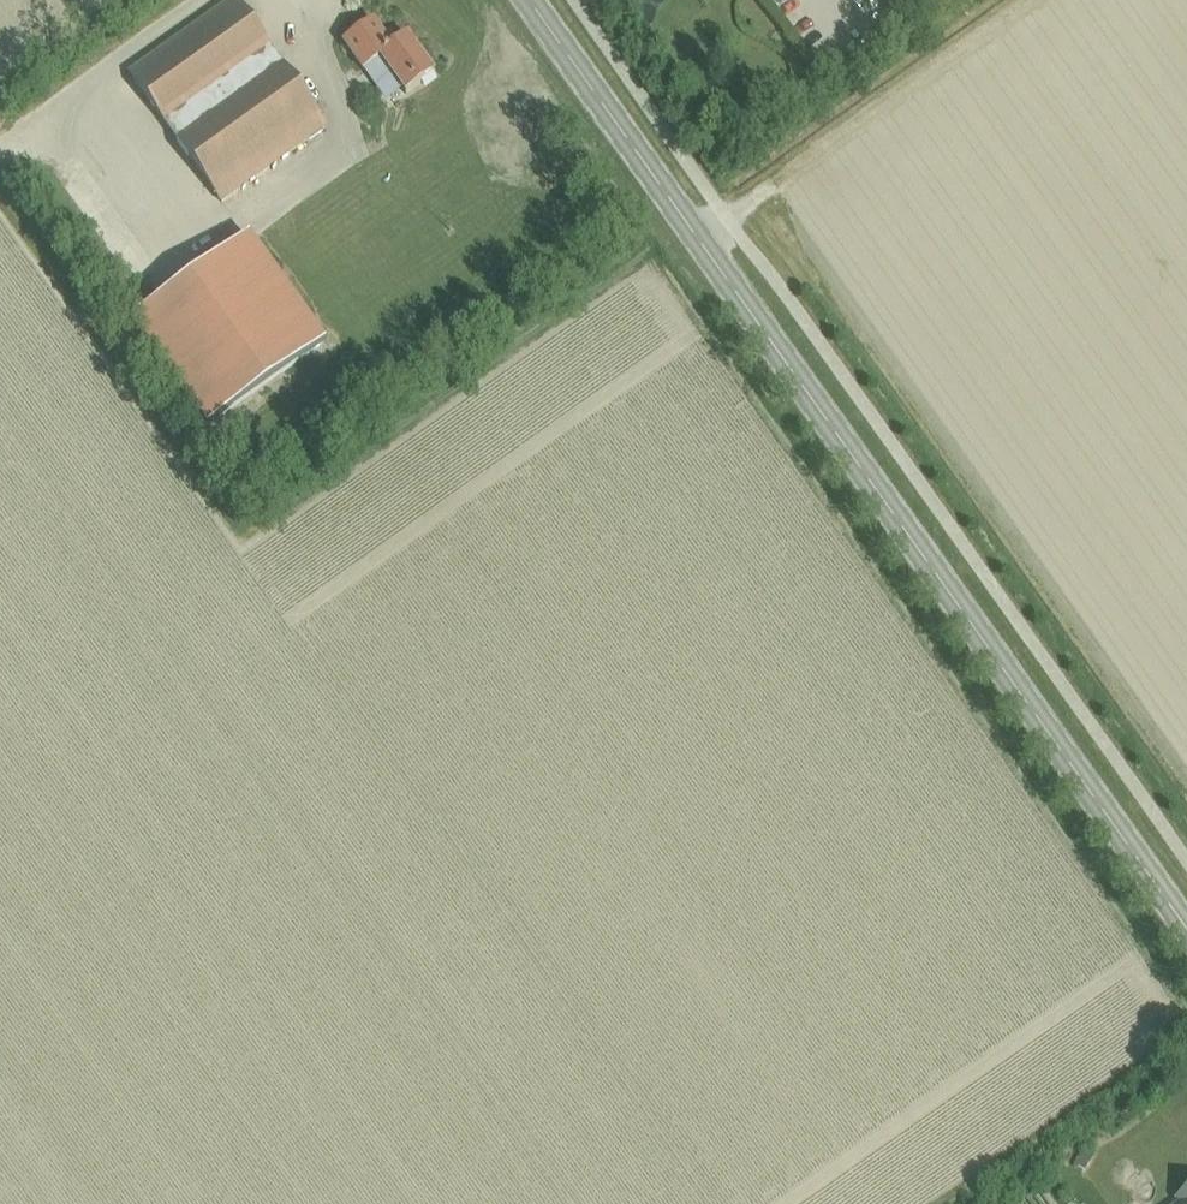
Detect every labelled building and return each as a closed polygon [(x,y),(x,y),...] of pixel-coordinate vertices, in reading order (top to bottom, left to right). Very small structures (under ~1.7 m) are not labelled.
[(325,129),(234,0),(232,0),(128,73),(220,203),(325,129)] [(878,8),(874,0),(857,0),(866,15),(878,8)] [(398,43),(390,31),(383,35),(373,21),(343,43),(363,70),(380,58),(405,93),(433,73),(407,36),(398,43)] [(206,428),(326,343),(250,237),(131,323),(206,428)] [(1179,1203),(1186,1203),(1186,1192),(1177,1199),(1180,1203),(1179,1203)]
